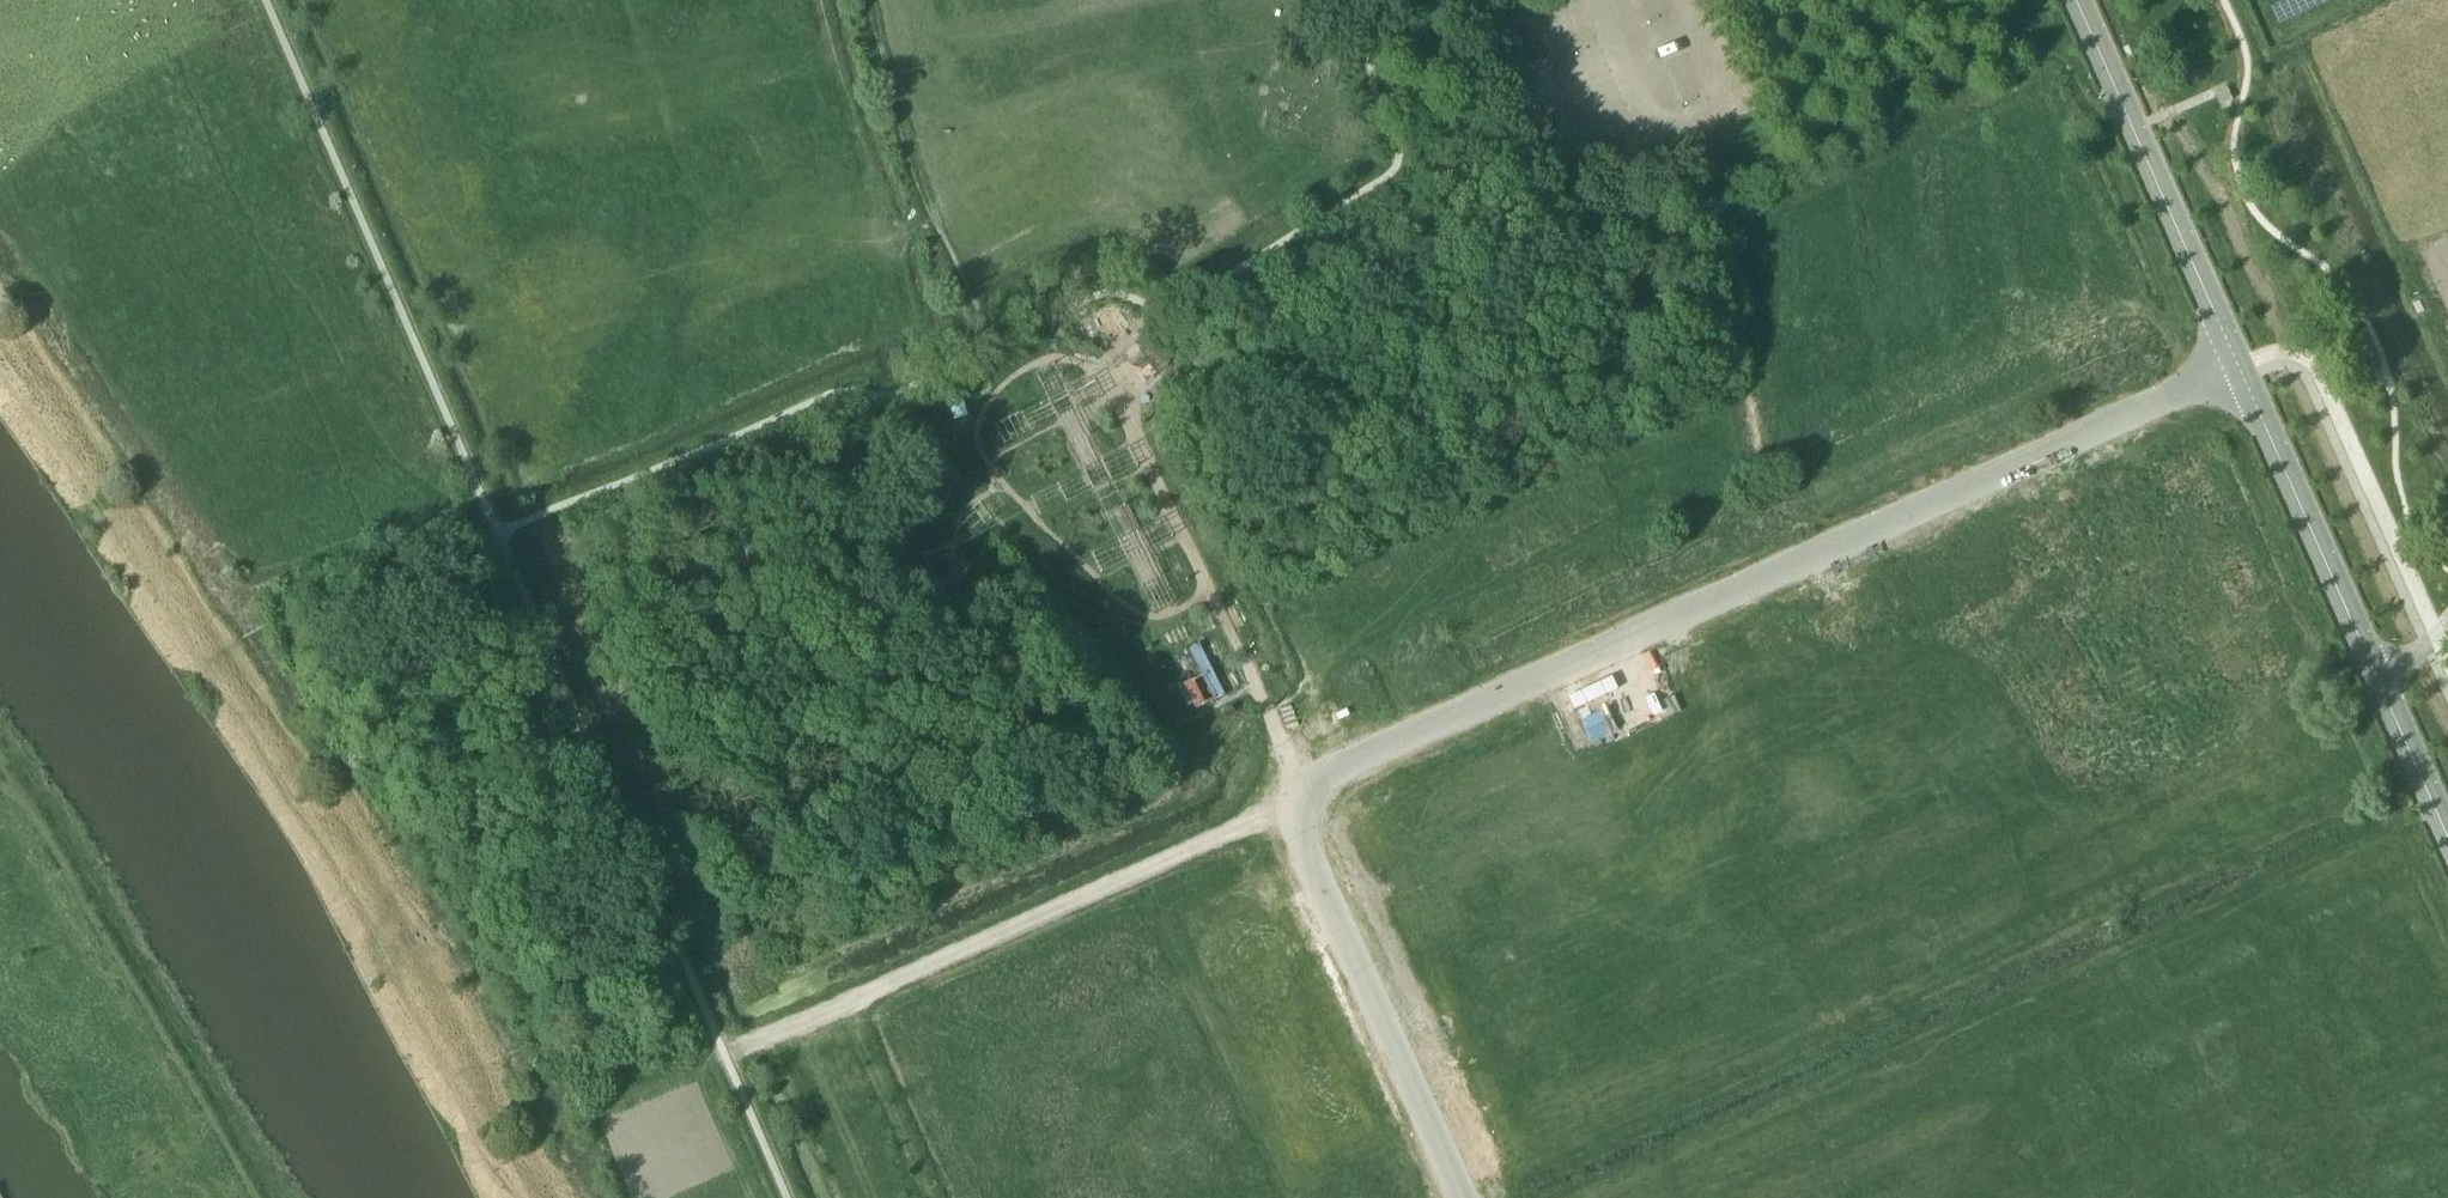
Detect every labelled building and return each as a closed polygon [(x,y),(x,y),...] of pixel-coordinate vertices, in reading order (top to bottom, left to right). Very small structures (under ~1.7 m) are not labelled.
[(1726,118),(1752,109),(1749,100),(1723,108),(1726,118)] [(1172,364),(1165,338),(1150,342),(1157,369),(1172,364)]
